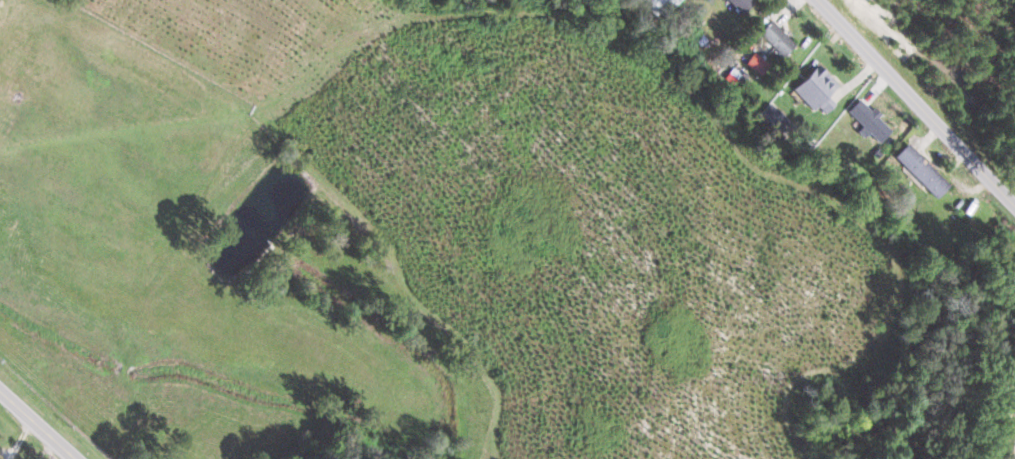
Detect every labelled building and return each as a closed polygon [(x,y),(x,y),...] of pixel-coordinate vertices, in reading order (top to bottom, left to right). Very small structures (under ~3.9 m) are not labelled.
[(681,0),(642,0),(662,20),(681,0)] [(742,15),(755,3),(752,0),(728,0),(742,15)] [(796,43),(771,20),(759,32),(784,56),(796,43)] [(825,112),(835,102),(828,94),(839,83),(817,63),(793,89),(814,109),(818,105),(825,112)] [(863,125),(858,131),(865,137),(870,132),(880,142),(892,129),(878,117),(882,113),(874,105),(871,109),(860,98),(848,110),(863,125)] [(895,156),(936,198),(950,184),(909,142),(895,156)]
